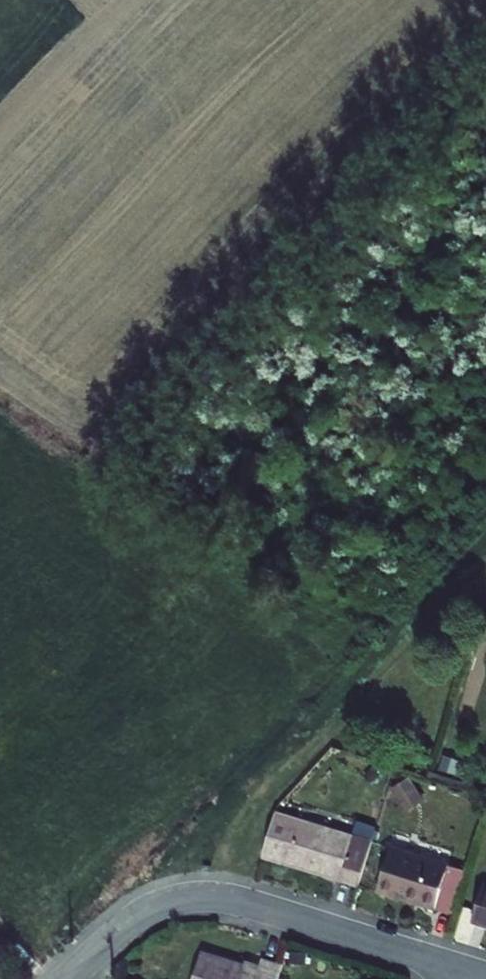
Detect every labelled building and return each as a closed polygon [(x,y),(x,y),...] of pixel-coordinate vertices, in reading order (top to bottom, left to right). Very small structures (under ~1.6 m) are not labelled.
[(275,809),(260,856),(337,880),(356,886),(371,839),(352,833),(275,809)] [(389,845),(375,894),(435,911),(454,917),(468,868),(449,862),(389,845)] [(470,923),(485,927),(485,883),(483,882),(470,923)] [(283,965),(262,958),(260,963),(245,959),(243,962),(203,949),(193,978),(278,978),(283,965)]
